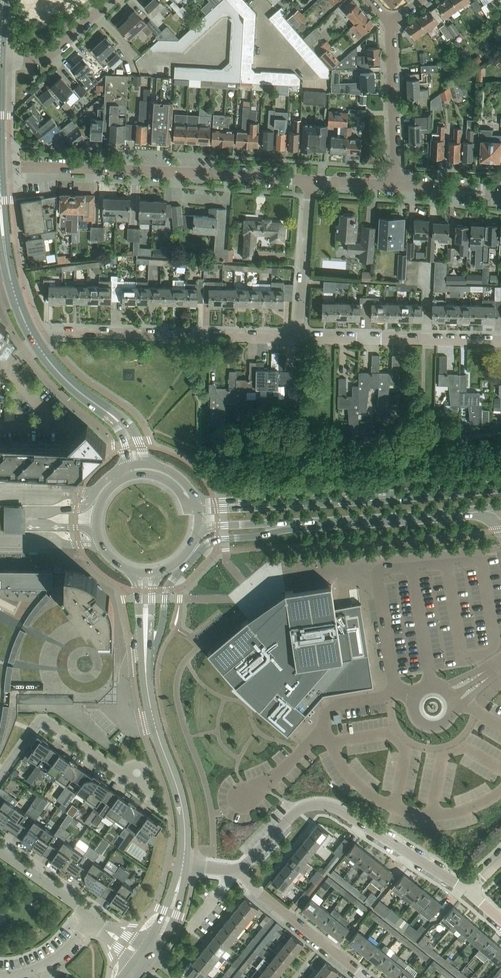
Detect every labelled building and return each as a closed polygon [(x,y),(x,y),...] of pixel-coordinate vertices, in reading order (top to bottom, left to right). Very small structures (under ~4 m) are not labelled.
[(153,15),(159,10),(166,16),(171,11),(161,0),(151,0),(145,6),(153,15)] [(176,11),(182,18),(188,12),(183,5),(180,8),(174,0),(170,4),(177,11),(176,11)] [(233,6),(233,5),(229,1),(228,0),(221,0),(220,1),(216,5),(222,11),(227,11),(233,6)] [(246,1),(244,0),(239,0),(233,5),(233,6),(237,9),(246,1)] [(352,0),(342,10),(354,23),(364,12),(353,0),(352,0)] [(452,0),(444,0),(437,5),(438,5),(434,8),(439,15),(443,12),(446,17),(458,9),(452,0)] [(458,9),(470,0),(452,0),(458,9)] [(484,26),(491,21),(476,0),(471,3),(476,11),(475,13),(484,26)] [(241,14),(250,6),(246,1),(237,9),(240,13),(241,14)] [(222,16),(222,11),(216,5),(215,6),(209,11),(217,20),(222,16)] [(232,21),(240,13),(237,9),(233,6),(227,11),(227,16),(232,21)] [(256,13),(250,6),(241,14),(244,17),(256,18),(256,13)] [(434,8),(431,11),(430,10),(418,18),(426,30),(442,19),(439,15),(434,8)] [(273,22),(282,14),(278,9),(269,17),(273,22)] [(124,33),(126,35),(127,35),(130,38),(146,24),(146,23),(134,10),(129,15),(130,16),(120,26),(125,33),(124,33)] [(292,23),(302,14),(298,10),(288,19),(292,23)] [(315,28),(324,20),(315,10),(306,18),(302,14),(292,23),(305,37),(315,28)] [(217,20),(209,11),(205,15),(213,24),(217,20)] [(374,23),(364,12),(354,23),(359,29),(356,32),(361,36),(374,23)] [(244,17),(241,14),(240,13),(232,21),(231,27),(243,28),(243,22),(244,17)] [(276,26),(285,18),(282,14),(273,22),(276,26)] [(213,24),(205,15),(200,19),(208,28),(213,24)] [(280,30),(289,22),(285,18),(276,26),(280,30)] [(426,30),(418,18),(406,27),(414,39),(426,30)] [(151,19),(146,23),(146,24),(152,29),(157,35),(162,31),(151,19)] [(208,28),(200,19),(196,24),(204,32),(208,28)] [(284,35),(293,27),(289,22),(280,30),(284,35)] [(204,32),(196,24),(191,28),(199,36),(204,32)] [(454,37),(447,27),(444,24),(439,28),(449,41),(454,37)] [(167,26),(162,31),(170,40),(178,40),(179,39),(167,26)] [(287,39),(297,31),(293,27),(284,35),(287,39)] [(199,36),(191,28),(187,32),(195,40),(199,36)] [(322,35),(315,28),(305,37),(312,44),(322,35)] [(170,40),(162,31),(157,35),(156,36),(159,39),(170,40)] [(291,43),(300,35),(297,31),(287,39),(291,43)] [(195,40),(187,32),(183,36),(191,45),(195,40)] [(295,47),(304,39),(300,35),(291,43),(295,47)] [(93,48),(102,58),(112,49),(113,48),(115,47),(113,45),(112,45),(111,43),(110,41),(107,37),(107,38),(106,36),(93,48)] [(191,45),(183,36),(178,40),(186,49),(191,45)] [(163,51),(163,40),(159,39),(148,49),(154,51),(163,51)] [(299,51),(308,44),(304,39),(295,47),(299,51)] [(186,49),(178,40),(175,40),(175,52),(182,52),(186,49)] [(319,55),(331,44),(327,40),(316,50),(319,55)] [(302,56),(311,48),(308,44),(299,51),(302,56)] [(335,49),(331,44),(319,55),(332,69),(335,66),(341,60),(333,51),(335,49)] [(357,55),(357,47),(341,60),(335,66),(335,69),(340,70),(341,68),(358,68),(357,63),(380,63),(379,46),(368,47),(368,55),(357,55)] [(306,60),(315,52),(311,48),(302,56),(306,60)] [(310,64),(319,56),(315,52),(306,60),(310,64)] [(117,53),(116,53),(108,61),(114,67),(122,59),(117,53)] [(313,68),(322,60),(319,56),(310,64),(313,68)] [(86,71),(91,66),(83,57),(72,68),(83,81),(80,84),(86,91),(98,81),(94,77),(93,78),(86,71)] [(241,65),(241,62),(241,58),(230,57),(229,62),(232,65),(241,65)] [(317,72),(326,65),(322,60),(313,68),(317,72)] [(408,98),(428,98),(428,89),(420,89),(419,82),(427,82),(427,73),(436,72),(436,64),(421,65),(422,78),(419,78),(419,73),(407,73),(408,98)] [(240,82),(241,67),(241,65),(232,65),(229,67),(240,82)] [(329,68),(326,65),(317,72),(321,77),(329,77),(329,68)] [(240,82),(229,67),(224,72),(224,81),(240,82)] [(255,82),(255,72),(252,68),(241,67),(240,82),(253,82),(255,82)] [(340,80),(340,70),(335,69),(332,69),(331,91),(363,93),(363,89),(375,89),(374,72),(360,72),(360,82),(340,80)] [(295,72),(289,72),(288,84),(290,84),(300,85),(300,78),(295,72)] [(106,74),(104,108),(103,123),(109,123),(108,138),(125,139),(128,75),(106,74)] [(61,77),(51,86),(65,102),(61,105),(66,110),(71,106),(67,100),(70,98),(67,95),(73,90),(61,77)] [(156,94),(168,95),(169,78),(157,77),(156,94)] [(215,95),(215,80),(201,80),(201,87),(210,87),(210,94),(215,95)] [(244,86),(252,87),(253,82),(240,82),(239,93),(243,94),(244,86)] [(283,84),(277,83),(276,88),(276,94),(289,95),(290,84),(288,84),(283,84)] [(450,85),(450,86),(453,97),(463,95),(461,83),(450,85)] [(81,96),(86,92),(79,84),(74,88),(81,96)] [(453,97),(450,86),(448,87),(440,93),(440,95),(442,100),(453,97)] [(39,97),(47,106),(56,98),(48,89),(39,97)] [(150,101),(151,89),(143,89),(143,101),(139,101),(138,124),(136,124),(135,140),(147,141),(150,101)] [(315,91),(304,90),(303,102),(315,103),(315,91)] [(315,91),(315,103),(326,104),(327,92),(315,91)] [(159,141),(161,101),(161,102),(150,101),(147,141),(150,141),(150,144),(157,144),(158,141),(159,141)] [(162,101),(161,101),(159,141),(161,141),(160,145),(168,145),(168,142),(171,142),(173,102),(162,102),(162,101)] [(69,138),(61,129),(51,117),(46,121),(33,105),(29,108),(33,113),(37,118),(36,119),(40,125),(34,131),(43,143),(47,140),(49,143),(55,138),(59,142),(66,136),(68,139),(69,138)] [(248,123),(248,122),(249,106),(244,106),(242,130),(237,130),(236,145),(247,145),(248,123)] [(102,138),(103,123),(104,108),(98,108),(97,119),(91,118),(90,137),(102,138)] [(21,115),(34,131),(40,125),(36,119),(37,118),(33,113),(31,114),(27,109),(21,115)] [(273,147),(275,110),(269,109),(268,130),(263,129),(261,146),(273,147)] [(247,145),(248,145),(249,147),(251,147),(253,146),(257,146),(258,131),(257,131),(258,122),(256,122),(257,110),(249,110),(247,145)] [(346,152),(347,126),(348,112),(329,111),(328,125),(343,126),(342,137),(331,136),(331,151),(346,152)] [(414,123),(423,123),(429,123),(430,113),(412,113),(412,120),(414,120),(414,123)] [(197,142),(199,118),(199,115),(187,114),(187,120),(187,124),(186,142),(197,142)] [(197,142),(210,143),(211,115),(199,115),(199,118),(197,142)] [(223,144),(224,115),(213,115),(212,143),(223,144)] [(229,123),(230,123),(230,116),(224,115),(223,144),(234,145),(234,130),(228,130),(229,123)] [(285,148),(288,115),(280,115),(279,132),(276,132),(275,147),(285,148)] [(73,119),(61,129),(69,138),(75,146),(87,136),(73,119)] [(287,148),(299,149),(301,119),(295,119),(294,132),(288,132),(287,148)] [(186,142),(187,124),(174,123),(173,141),(186,142)] [(430,131),(429,123),(409,123),(409,136),(408,136),(408,140),(409,140),(409,143),(421,142),(421,132),(430,131)] [(313,149),(315,125),(303,124),(301,149),(313,149)] [(327,125),(315,125),(313,149),(325,150),(327,125)] [(443,157),(445,125),(438,125),(437,133),(432,133),(431,156),(432,156),(433,157),(436,158),(437,157),(443,157)] [(352,126),(347,126),(346,152),(361,152),(361,138),(351,138),(352,126)] [(461,128),(460,128),(454,128),(454,142),(448,141),(447,159),(459,160),(461,128)] [(472,161),(474,130),(467,129),(467,142),(462,142),(461,160),(472,161)] [(491,135),(491,130),(479,129),(479,140),(481,140),(481,146),(479,148),(481,150),(480,159),(499,160),(500,149),(500,136),(491,135)] [(33,157),(34,167),(50,167),(49,157),(33,157)] [(73,196),(69,196),(69,194),(61,194),(61,196),(57,196),(56,215),(61,215),(60,217),(61,217),(61,225),(66,226),(66,231),(72,231),(73,196)] [(73,196),(72,231),(72,241),(77,241),(78,230),(78,219),(93,219),(94,195),(77,194),(77,196),(73,196)] [(23,207),(22,207),(26,233),(47,230),(47,228),(54,227),(52,216),(56,215),(57,196),(57,195),(42,198),(42,197),(26,199),(26,202),(23,207)] [(117,198),(104,198),(103,220),(116,220),(117,198)] [(130,199),(117,198),(116,220),(129,221),(130,199)] [(152,223),(153,201),(140,200),(139,223),(152,223)] [(166,201),(153,201),(152,223),(165,224),(166,201)] [(227,261),(228,248),(223,248),(226,208),(210,207),(210,208),(210,216),(182,214),(181,205),(172,206),(174,227),(193,228),(193,231),(215,233),(213,260),(227,261)] [(362,243),(358,243),(355,243),(357,222),(355,222),(355,219),(354,219),(354,215),(351,215),(351,213),(344,213),(344,214),(341,214),(340,224),(337,224),(336,237),(345,238),(345,241),(346,243),(349,243),(348,251),(361,252),(360,260),(373,261),(377,224),(376,223),(376,228),(363,227),(362,243)] [(380,245),(380,242),(397,243),(396,246),(403,246),(403,228),(404,218),(397,218),(397,221),(381,220),(381,217),(380,217),(379,245),(380,245)] [(279,222),(271,221),(271,219),(263,219),(263,221),(245,220),(244,233),(246,233),(244,257),(254,258),(256,233),(271,234),(271,240),(284,241),(285,228),(285,227),(284,226),(284,225),(283,224),(283,223),(282,223),(281,222),(279,222)] [(413,237),(428,237),(428,235),(429,220),(428,220),(428,221),(423,220),(423,219),(414,219),(413,237)] [(449,222),(448,222),(448,223),(441,223),(441,222),(434,222),(433,235),(428,235),(428,237),(427,260),(433,261),(434,238),(436,238),(436,236),(439,236),(439,242),(448,242),(449,222)] [(486,224),(485,241),(484,241),(483,257),(483,261),(489,262),(490,246),(497,247),(499,225),(497,225),(496,223),(493,223),(492,224),(486,224)] [(469,226),(462,225),(462,224),(458,224),(457,225),(456,225),(456,230),(455,230),(455,232),(456,232),(455,242),(460,242),(460,253),(468,254),(469,226)] [(477,256),(483,257),(484,241),(483,241),(484,225),(471,224),(471,234),(471,241),(478,242),(477,256)] [(140,228),(133,228),(133,241),(134,241),(134,250),(133,250),(133,254),(134,254),(151,255),(152,248),(139,247),(140,228)] [(27,251),(29,261),(47,258),(44,239),(56,237),(56,230),(39,233),(40,238),(27,240),(29,251),(27,251)] [(368,266),(367,275),(376,276),(377,267),(368,266)] [(117,280),(118,275),(111,275),(111,280),(99,280),(99,286),(99,302),(104,302),(104,303),(110,304),(110,302),(111,302),(111,300),(117,300),(117,280)] [(62,285),(55,285),(50,285),(50,279),(44,279),(43,295),(49,295),(49,301),(55,301),(55,302),(61,303),(61,301),(62,301),(62,285)] [(185,283),(185,279),(173,279),(173,287),(172,303),(178,303),(178,305),(184,305),(184,303),(185,303),(185,283)] [(136,281),(117,280),(117,300),(123,300),(123,302),(129,303),(129,304),(135,304),(135,303),(136,281)] [(148,303),(148,287),(148,281),(136,281),(135,303),(141,303),(141,304),(147,304),(147,303),(148,303)] [(222,288),(216,288),(216,282),(204,281),(204,282),(203,302),(209,302),(209,304),(215,304),(215,305),(221,306),(221,304),(222,304),(222,288)] [(293,283),(284,283),(284,281),(271,281),(271,289),(271,305),(276,305),(276,307),(282,307),(282,305),(284,305),(284,300),(292,300),(293,283)] [(336,286),(336,281),(324,281),(323,291),(335,292),(336,286)] [(86,302),(87,285),(87,282),(74,282),(74,285),(74,302),(79,302),(79,303),(85,303),(85,302),(86,302)] [(204,282),(198,282),(198,288),(191,288),(191,283),(185,283),(185,303),(190,304),(190,305),(196,305),(196,304),(197,304),(197,302),(203,302),(204,282)] [(234,288),(226,288),(226,282),(222,282),(222,288),(222,304),(227,304),(227,306),(233,306),(233,305),(234,305),(234,288)] [(74,285),(62,285),(62,301),(67,301),(67,303),(73,303),(73,302),(74,302),(74,285)] [(99,286),(87,285),(86,302),(92,302),(92,303),(98,303),(98,302),(99,302),(99,286)] [(259,289),(252,289),(252,285),(247,285),(247,288),(246,305),(252,305),(252,306),(258,306),(258,305),(259,305),(259,289)] [(160,287),(148,287),(148,303),(153,303),(153,304),(159,304),(159,303),(160,303),(160,287)] [(173,287),(160,287),(160,303),(165,303),(165,304),(172,305),(172,303),(173,287)] [(247,288),(234,288),(234,305),(239,305),(239,306),(246,306),(246,305),(247,288)] [(271,289),(259,289),(259,305),(264,305),(264,306),(270,306),(270,305),(271,305),(271,289)] [(366,297),(360,297),(360,303),(347,302),(347,318),(352,318),(352,320),(359,320),(359,319),(360,319),(360,313),(366,313),(366,297)] [(384,303),(378,303),(378,297),(366,297),(366,313),(372,313),(372,319),(377,319),(377,320),(383,320),(383,319),(384,319),(384,303)] [(445,304),(445,299),(433,299),(432,320),(438,320),(438,322),(444,322),(444,320),(445,320),(445,304)] [(500,299),(495,299),(483,299),(483,305),(482,305),(481,321),(487,321),(487,322),(493,323),(493,321),(494,321),(495,315),(500,315),(500,299)] [(335,302),(323,302),(322,318),(328,318),(328,319),(334,319),(334,318),(335,318),(335,302)] [(347,302),(335,302),(335,318),(340,318),(340,320),(346,320),(346,318),(347,318),(347,302)] [(397,303),(384,303),(384,319),(389,319),(389,321),(396,321),(396,319),(397,303)] [(409,303),(397,303),(396,319),(402,320),(402,321),(408,321),(408,320),(409,320),(409,314),(409,303)] [(409,303),(409,314),(409,320),(414,320),(414,321),(420,321),(420,320),(421,320),(422,304),(409,303)] [(457,304),(445,304),(445,320),(450,320),(450,322),(456,322),(456,321),(457,321),(457,304)] [(469,305),(457,304),(457,321),(462,321),(462,322),(469,322),(469,321),(469,305)] [(482,305),(469,305),(469,321),(475,321),(475,322),(481,322),(481,321),(482,305)] [(278,382),(279,353),(272,352),(271,369),(268,369),(267,388),(274,388),(274,395),(278,395),(278,382)] [(286,353),(279,353),(278,382),(287,382),(289,406),(298,406),(298,371),(285,371),(286,353)] [(379,383),(379,373),(380,354),(372,354),(372,369),(374,369),(374,372),(359,372),(359,385),(358,396),(358,407),(359,407),(367,407),(370,383),(379,383)] [(394,373),(379,373),(379,383),(378,417),(386,417),(389,384),(399,384),(400,355),(392,355),(392,370),(394,370),(394,373)] [(459,405),(460,374),(445,374),(445,371),(447,371),(447,356),(440,356),(439,385),(449,385),(451,405),(459,405)] [(256,391),(257,362),(250,362),(249,380),(236,379),(236,400),(235,414),(244,414),(247,390),(256,391)] [(267,388),(268,369),(263,369),(264,362),(257,362),(256,391),(256,398),(260,399),(260,388),(267,388)] [(55,382),(60,376),(51,367),(46,373),(55,382)] [(236,400),(236,379),(237,371),(229,371),(229,389),(216,388),(216,393),(210,393),(210,423),(224,424),(227,400),(236,400)] [(467,374),(460,374),(459,405),(459,403),(468,403),(470,423),(479,423),(479,392),(465,392),(465,389),(466,389),(467,374)] [(358,407),(358,396),(359,385),(352,385),(352,392),(353,392),(353,396),(344,396),(344,393),(346,393),(346,378),(339,378),(338,407),(348,407),(351,440),(358,440),(359,407),(358,407)] [(12,416),(21,415),(21,402),(11,402),(12,416)] [(49,471),(49,473),(85,473),(85,465),(104,446),(101,446),(101,444),(107,444),(87,424),(68,443),(0,443),(0,471),(49,471)] [(0,507),(0,533),(24,533),(24,526),(24,510),(24,507),(0,507)] [(97,582),(98,581),(96,579),(93,577),(91,575),(88,574),(85,573),(83,571),(80,570),(77,570),(74,569),(72,569),(68,569),(53,568),(0,567),(0,755),(1,753),(4,747),(7,740),(13,727),(15,721),(18,713),(18,700),(31,700),(31,691),(73,691),(73,699),(98,699),(99,698),(98,698),(113,684),(114,684),(114,617),(114,611),(114,609),(113,607),(113,605),(112,603),(109,596),(105,599),(103,597),(107,594),(99,586),(96,590),(91,586),(95,583),(97,582)] [(248,618),(208,652),(236,686),(243,681),(265,701),(258,709),(260,710),(288,734),(323,694),(373,686),(361,603),(335,607),(331,584),(285,591),(286,595),(255,626),(248,618)] [(38,734),(31,744),(34,746),(27,756),(38,763),(43,756),(48,759),(55,749),(47,743),(48,741),(38,734)] [(57,777),(71,757),(64,753),(63,754),(55,749),(48,759),(52,762),(47,770),(57,776),(57,777)] [(55,780),(65,787),(66,786),(73,777),(77,780),(84,769),(76,764),(78,762),(71,757),(57,777),(57,776),(55,780)] [(36,776),(41,768),(36,765),(31,772),(36,776)] [(46,772),(41,768),(36,776),(41,779),(46,772)] [(100,778),(94,773),(93,775),(84,769),(77,780),(82,783),(77,790),(86,797),(87,797),(100,778)] [(100,778),(87,797),(86,797),(84,800),(94,807),(93,809),(98,812),(98,813),(114,790),(106,784),(107,783),(100,778)] [(6,797),(10,793),(1,786),(0,788),(0,792),(6,797)] [(66,786),(65,787),(56,799),(62,802),(71,789),(66,786)] [(71,789),(62,802),(67,806),(76,792),(71,789)] [(104,814),(114,822),(117,818),(116,818),(130,799),(123,794),(122,796),(114,790),(98,813),(98,812),(93,820),(98,824),(104,814)] [(15,806),(5,798),(0,805),(0,824),(1,825),(15,806)] [(143,811),(135,805),(136,803),(130,799),(116,818),(117,818),(126,825),(131,818),(136,821),(143,811)] [(31,814),(36,807),(31,804),(26,811),(31,814)] [(25,823),(20,820),(25,813),(15,806),(1,825),(8,830),(9,828),(17,834),(25,823)] [(41,811),(36,807),(31,814),(36,818),(41,811)] [(140,824),(135,831),(154,845),(155,841),(156,837),(156,832),(163,822),(152,815),(151,816),(143,811),(136,821),(140,824)] [(62,822),(66,816),(59,812),(56,818),(62,822)] [(31,846),(44,826),(34,819),(29,826),(25,823),(17,834),(25,839),(24,841),(31,846)] [(318,823),(310,833),(321,842),(325,837),(330,840),(333,836),(318,823)] [(60,835),(65,828),(60,825),(55,831),(60,835)] [(54,844),(50,841),(55,833),(44,826),(31,846),(38,850),(39,849),(47,854),(54,844)] [(130,830),(125,827),(119,834),(124,838),(126,835),(130,830)] [(70,832),(65,828),(60,835),(65,839),(70,832)] [(135,834),(130,830),(126,835),(124,838),(118,847),(123,850),(135,834)] [(321,842),(310,833),(302,843),(313,852),(321,842)] [(60,866),(76,844),(76,843),(73,847),(64,840),(59,847),(54,844),(47,854),(55,860),(54,862),(60,866)] [(352,865),(364,849),(355,842),(346,853),(346,854),(343,858),(352,865)] [(306,861),(313,852),(302,843),(294,852),(306,861)] [(334,852),(335,853),(339,857),(347,847),(341,843),(334,852)] [(84,865),(79,861),(85,852),(90,856),(95,848),(90,844),(86,851),(76,844),(60,866),(67,871),(68,869),(76,875),(84,865)] [(90,856),(95,859),(100,851),(95,848),(90,856)] [(364,868),(374,857),(364,849),(352,865),(357,869),(360,865),(364,868)] [(310,865),(306,861),(294,852),(287,861),(302,873),(303,874),(310,865)] [(332,866),(339,857),(335,853),(328,863),(332,866)] [(374,876),(383,864),(374,857),(364,868),(365,869),(361,874),(365,877),(369,872),(374,876)] [(90,887),(106,864),(105,864),(103,867),(93,861),(88,868),(84,865),(76,875),(84,881),(83,882),(90,887)] [(302,873),(287,861),(280,871),(291,880),(296,874),(299,877),(302,873)] [(332,866),(328,863),(320,873),(324,876),(332,866)] [(115,871),(106,864),(90,887),(96,892),(98,890),(105,896),(113,885),(108,882),(115,873),(119,876),(125,869),(120,865),(115,871)] [(393,872),(383,864),(374,876),(371,880),(380,888),(384,884),(393,872)] [(119,876),(124,880),(130,872),(125,869),(119,876)] [(343,877),(333,869),(330,874),(339,881),(343,877)] [(295,883),(291,880),(280,871),(272,880),(278,884),(275,887),(286,895),(295,883)] [(324,876),(320,873),(313,882),(317,885),(324,876)] [(413,880),(404,873),(395,884),(391,888),(401,896),(405,892),(404,891),(413,880)] [(335,887),(338,883),(328,876),(325,880),(335,887)] [(343,877),(339,881),(349,888),(352,884),(343,877)] [(413,899),(422,888),(413,880),(404,891),(405,892),(413,899)] [(122,881),(117,888),(113,885),(105,896),(114,901),(112,903),(123,910),(130,901),(126,898),(133,889),(122,881)] [(309,894),(317,885),(313,882),(305,891),(305,890),(305,891),(309,894)] [(338,883),(335,887),(344,895),(347,891),(338,883)] [(352,884),(349,888),(358,896),(361,892),(352,884)] [(325,899),(329,894),(321,888),(317,893),(325,899)] [(423,906),(432,895),(422,888),(413,899),(414,899),(410,903),(420,911),(423,907),(423,906)] [(300,907),(309,894),(305,891),(295,903),(300,907)] [(347,891),(344,895),(354,902),(357,898),(347,891)] [(361,892),(358,896),(370,905),(377,896),(371,892),(367,897),(361,892)] [(442,903),(432,895),(423,906),(423,907),(433,914),(442,903)] [(246,897),(238,906),(251,917),(259,907),(246,897)] [(312,916),(320,905),(311,897),(302,908),(312,916)] [(357,898),(354,902),(359,906),(356,909),(363,914),(368,907),(357,898)] [(385,917),(388,913),(391,909),(380,900),(373,908),(385,917)] [(321,924),(330,913),(320,905),(312,916),(321,924)] [(453,924),(462,913),(453,905),(440,921),(449,928),(453,924)] [(251,917),(238,906),(230,916),(243,926),(251,917)] [(330,931),(343,915),(334,908),(330,913),(321,924),(330,931)] [(369,915),(379,923),(382,919),(373,911),(369,915)] [(399,921),(409,928),(416,919),(406,912),(399,921)] [(388,913),(385,917),(393,924),(397,920),(388,913)] [(462,931),(471,921),(462,913),(453,924),(449,928),(453,932),(457,927),(462,931)] [(263,925),(262,926),(266,929),(274,920),(267,914),(260,923),(263,925)] [(340,939),(349,928),(345,925),(349,920),(343,915),(330,931),(340,939)] [(243,926),(230,916),(223,925),(236,936),(243,926)] [(391,926),(382,919),(379,923),(388,930),(391,926)] [(397,920),(393,924),(403,931),(406,928),(397,920)] [(412,930),(426,933),(429,921),(425,920),(424,924),(414,921),(412,930)] [(471,939),(480,928),(471,921),(462,931),(462,932),(457,938),(461,942),(467,936),(471,939)] [(277,922),(269,931),(273,934),(281,925),(277,922)] [(236,936),(223,925),(215,935),(233,949),(240,939),(236,936)] [(259,939),(266,929),(262,926),(255,936),(259,939)] [(401,934),(391,926),(388,930),(398,938),(401,934)] [(416,935),(406,928),(403,931),(412,939),(416,935)] [(480,947),(489,936),(480,928),(471,939),(480,947)] [(358,948),(367,937),(357,930),(349,941),(358,948)] [(432,939),(436,933),(430,930),(427,935),(432,939)] [(265,944),(273,934),(269,931),(261,941),(265,944)] [(296,953),(304,943),(292,934),(284,944),(296,953)] [(410,941),(401,934),(398,938),(407,945),(410,941)] [(429,953),(433,949),(435,946),(430,942),(430,941),(428,939),(429,938),(425,934),(417,943),(429,953)] [(233,949),(215,935),(208,944),(221,954),(225,949),(231,953),(233,949)] [(448,935),(442,946),(447,949),(453,938),(448,935)] [(251,948),(259,939),(255,936),(247,945),(251,948)] [(489,955),(498,944),(489,936),(480,947),(489,955)] [(368,956),(376,945),(367,937),(358,948),(368,956)] [(258,953),(262,957),(263,955),(262,954),(265,951),(262,948),(265,944),(261,941),(254,950),(258,953)] [(420,949),(410,941),(407,945),(416,952),(420,949)] [(221,954),(208,944),(200,953),(213,964),(218,958),(222,961),(226,957),(221,954)] [(288,962),(296,953),(284,944),(277,953),(288,962)] [(377,963),(386,952),(389,948),(385,944),(381,949),(376,945),(368,956),(377,963)] [(498,944),(489,955),(499,964),(500,961),(500,947),(498,944)] [(244,958),(251,948),(247,945),(240,954),(244,958)] [(429,956),(420,949),(416,952),(426,960),(429,956)] [(433,949),(429,953),(438,960),(438,959),(442,956),(433,949)] [(250,963),(258,953),(254,950),(246,959),(250,963)] [(387,971),(395,960),(399,956),(394,952),(390,956),(386,952),(377,963),(387,971)] [(206,973),(213,964),(200,953),(193,962),(206,973)] [(277,953),(276,954),(269,963),(281,972),(288,962),(277,953)] [(236,967),(244,958),(240,954),(232,964),(236,967)] [(446,959),(442,956),(438,959),(448,967),(451,963),(450,962),(452,959),(448,956),(446,959)] [(281,972),(269,963),(264,958),(256,967),(262,972),(269,977),(275,977),(281,972)] [(243,972),(250,963),(246,959),(239,969),(243,972)] [(405,967),(395,960),(387,971),(396,977),(405,967)] [(436,968),(441,972),(444,968),(433,960),(427,968),(433,972),(436,968)] [(338,970),(326,961),(318,971),(328,977),(331,977),(338,970)] [(206,973),(193,962),(185,972),(192,977),(202,977),(203,977),(205,977),(209,977),(211,976),(206,973)] [(460,970),(451,963),(448,967),(457,974),(460,970)] [(229,976),(236,967),(232,964),(225,973),(229,976)] [(405,967),(396,977),(412,977),(414,975),(417,971),(408,964),(405,967)] [(500,973),(500,967),(500,966),(492,976),(495,977),(497,977),(500,973)] [(444,968),(441,972),(448,977),(452,977),(454,976),(444,968)] [(231,977),(238,977),(243,972),(238,969),(231,977)]
